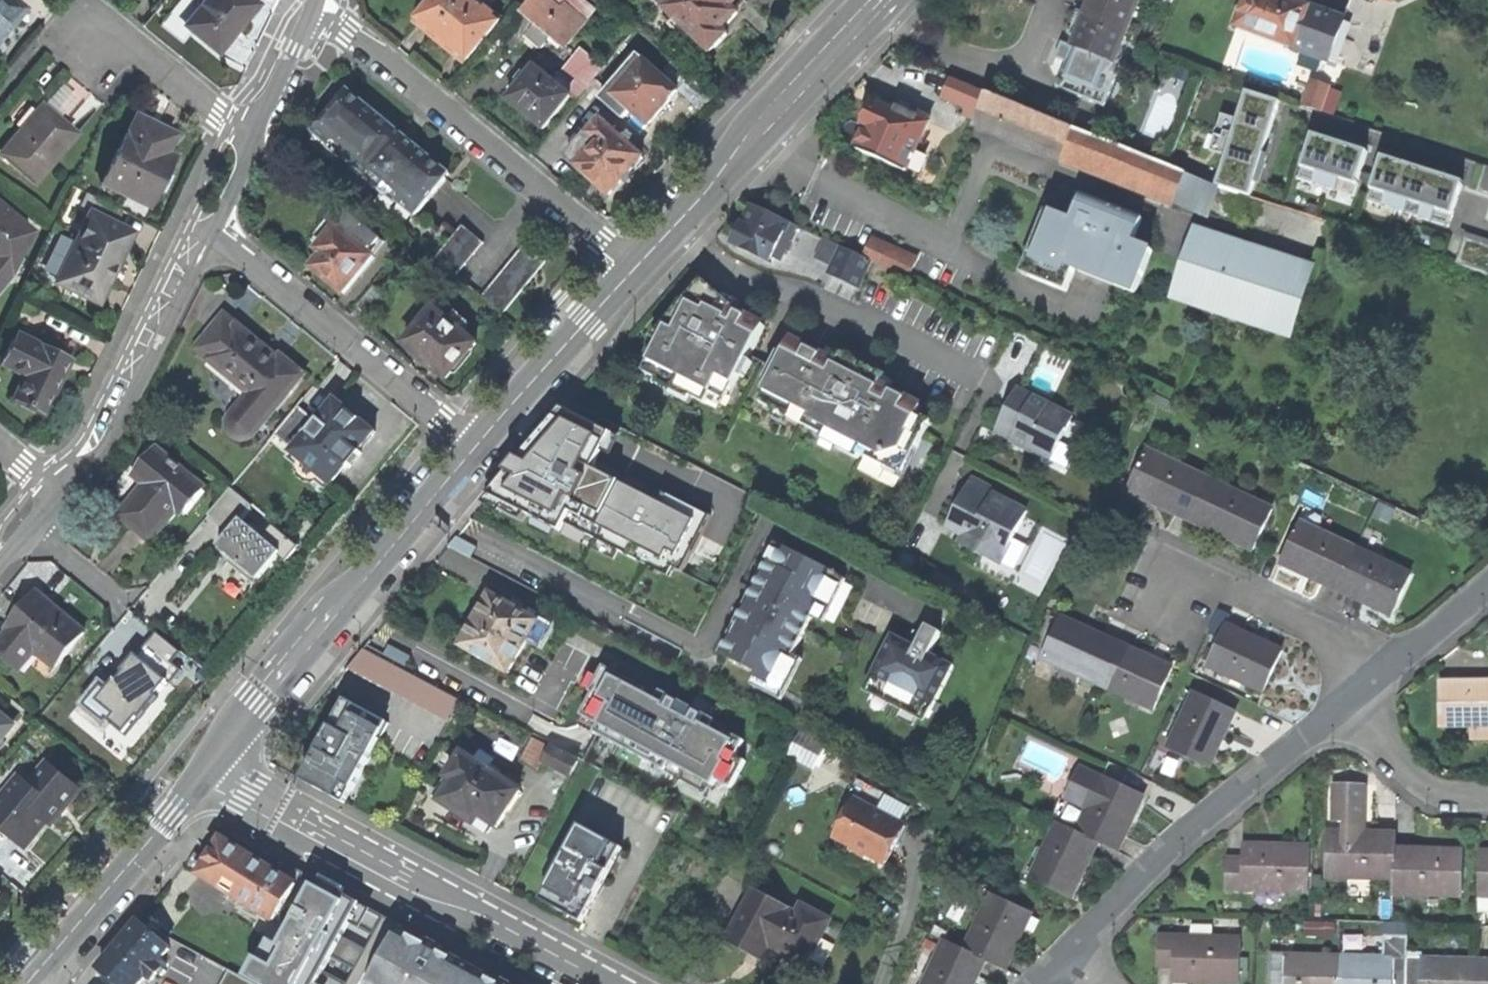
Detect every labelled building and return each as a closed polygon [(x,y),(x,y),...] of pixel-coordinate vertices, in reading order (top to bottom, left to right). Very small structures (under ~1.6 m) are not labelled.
[(10,26),(10,24),(21,10),(17,6),(16,7),(7,0),(0,0),(0,38),(10,26)] [(257,8),(247,0),(206,0),(197,12),(183,28),(214,54),(235,29),(238,31),(246,21),(257,8)] [(472,0),(433,0),(413,25),(429,38),(463,67),(500,22),(472,0)] [(516,15),(531,28),(522,40),(536,51),(545,39),(560,51),(583,22),(563,6),(560,10),(546,0),(529,0),(516,15)] [(737,0),(653,0),(652,1),(673,21),(667,28),(682,41),(688,36),(703,50),(705,49),(708,52),(717,44),(723,37),(720,33),(734,17),(727,11),(737,0)] [(1071,46),(1112,63),(1137,0),(1089,0),(1071,46)] [(1237,27),(1329,61),(1344,21),(1309,8),(1287,0),(1247,0),(1237,27)] [(177,22),(183,28),(197,12),(190,7),(177,22)] [(513,45),(522,40),(531,28),(516,15),(501,35),(513,45)] [(578,50),(553,85),(568,98),(567,100),(573,103),(601,69),(578,50)] [(636,57),(597,99),(621,120),(628,111),(645,126),(675,92),(636,57)] [(553,85),(534,70),(508,103),(519,112),(542,131),(567,100),(568,98),(553,85)] [(967,115),(979,120),(991,92),(950,75),(941,97),(969,108),(967,115)] [(1338,115),(1344,89),(1327,85),(1321,111),(1338,115)] [(59,87),(42,108),(50,115),(58,122),(76,100),(59,87)] [(415,216),(450,174),(428,156),(378,115),(348,91),(316,130),(347,155),(345,157),(368,177),(370,174),(401,199),(398,202),(415,216)] [(979,120),(1173,201),(1182,178),(1184,173),(991,92),(979,120)] [(1282,104),(1247,94),(1241,120),(1231,157),(1224,185),(1255,194),(1269,149),(1282,104)] [(859,151),(909,172),(931,119),(899,105),(896,113),(874,103),(868,118),(865,126),(869,128),(859,151)] [(35,186),(75,136),(58,122),(50,115),(42,108),(41,107),(0,156),(0,157),(35,186)] [(1231,157),(1241,120),(1223,115),(1212,151),(1231,157)] [(175,137),(135,118),(126,136),(124,136),(99,185),(148,209),(165,174),(173,159),(166,156),(175,137)] [(641,158),(599,121),(587,135),(596,142),(574,166),(608,196),(624,178),(641,158)] [(566,159),(574,166),(596,142),(587,135),(566,159)] [(1332,142),(1312,136),(1299,179),(1354,196),(1367,153),(1349,147),(1332,142)] [(1334,136),(1332,142),(1349,147),(1351,141),(1345,139),(1334,136)] [(1401,163),(1383,157),(1368,201),(1449,227),(1463,183),(1445,177),(1401,163)] [(1403,157),(1401,163),(1445,177),(1446,171),(1421,163),(1403,157)] [(1217,191),(1182,178),(1173,201),(1207,215),(1217,191)] [(80,210),(88,214),(95,201),(87,197),(80,210)] [(1022,273),(1066,291),(1077,263),(1082,265),(1119,280),(1116,287),(1135,294),(1153,251),(1134,244),(1144,220),(1089,198),(1085,208),(1077,205),(1074,214),(1081,218),(1079,224),(1047,210),(1032,247),(1022,273)] [(54,283),(95,303),(111,270),(113,272),(121,256),(131,234),(114,226),(119,212),(95,201),(88,214),(54,283)] [(771,260),(790,221),(753,204),(743,224),(734,243),(771,260)] [(336,228),(372,256),(383,243),(337,206),(310,240),(319,248),(336,228)] [(30,237),(0,212),(0,286),(11,272),(30,237)] [(457,275),(484,242),(462,225),(435,257),(457,275)] [(1312,265),(1192,226),(1168,300),(1288,339),(1312,265)] [(374,258),(372,256),(336,228),(319,248),(318,251),(323,255),(312,269),(326,279),(344,294),(374,258)] [(820,251),(825,242),(804,232),(800,241),(820,251)] [(552,256),(531,238),(483,294),(504,312),(552,256)] [(871,261),(908,278),(917,260),(873,239),(864,257),(871,261)] [(859,288),(871,261),(864,257),(842,247),(829,274),(859,288)] [(1080,272),(1116,287),(1119,280),(1082,265),(1080,272)] [(692,397),(706,405),(714,389),(729,397),(739,376),(744,378),(752,362),(747,360),(765,325),(726,306),(721,303),(724,297),(703,279),(694,290),(696,291),(682,320),(672,315),(652,338),(660,342),(644,372),(658,379),(656,384),(671,392),(675,384),(693,394),(692,397)] [(448,321),(434,309),(405,344),(447,379),(460,363),(476,344),(462,332),(469,324),(455,312),(448,321)] [(253,436),(304,376),(281,356),(278,359),(270,353),(239,327),(239,325),(226,314),(195,351),(249,394),(230,418),(228,424),(229,429),(231,433),(233,437),(239,440),(245,440),(249,439),(253,436)] [(14,400),(44,414),(57,386),(69,362),(17,336),(3,365),(25,376),(14,400)] [(768,384),(759,402),(775,410),(779,403),(794,411),(790,418),(827,436),(836,433),(844,437),(838,448),(859,459),(861,454),(887,467),(896,465),(904,449),(914,454),(931,421),(918,415),(922,407),(880,386),(885,376),(873,370),(841,354),(836,362),(791,339),(783,355),(779,352),(764,381),(768,384)] [(1051,461),(1073,417),(1017,388),(1013,397),(997,429),(1014,438),(1016,435),(1029,442),(1025,448),(1051,461)] [(317,422),(294,450),(292,452),(331,484),(347,465),(349,467),(355,460),(360,453),(359,451),(374,432),(335,400),(317,422)] [(274,434),(294,450),(317,422),(298,406),(274,434)] [(563,410),(543,433),(598,462),(599,460),(612,435),(563,410)] [(665,492),(663,494),(599,460),(598,462),(543,433),(515,468),(491,496),(506,504),(503,511),(522,521),(525,514),(562,533),(566,525),(647,566),(652,557),(674,568),(683,573),(712,517),(665,492)] [(1165,510),(1191,522),(1210,481),(1146,451),(1126,492),(1165,510)] [(171,465),(155,452),(132,480),(143,490),(131,504),(119,519),(150,546),(175,515),(180,519),(202,490),(178,472),(180,471),(172,464),(171,465)] [(326,490),(331,484),(292,452),(287,458),(297,466),(297,472),(299,478),(304,482),(310,483),(316,483),(326,490)] [(993,494),(995,489),(971,477),(965,490),(947,526),(971,538),(966,548),(999,565),(1026,511),(993,494)] [(1228,539),(1255,551),(1274,510),(1210,481),(1191,522),(1228,539)] [(208,515),(229,532),(240,519),(251,506),(230,488),(208,515)] [(501,513),(503,511),(506,504),(491,496),(484,504),(501,513)] [(281,553),(240,519),(229,532),(217,547),(225,554),(223,557),(225,560),(255,584),(281,553)] [(1356,549),(1301,523),(1282,563),(1301,572),(1337,589),(1356,549)] [(476,548),(456,538),(450,546),(472,557),(476,548)] [(775,544),(766,561),(774,565),(783,547),(775,544)] [(747,600),(720,654),(758,673),(774,681),(788,653),(794,656),(813,617),(820,604),(817,602),(832,572),(783,547),(774,565),(766,561),(747,600)] [(1412,575),(1356,549),(1337,589),(1362,601),(1393,616),(1412,575)] [(670,577),(674,568),(652,557),(647,566),(670,577)] [(846,579),(832,572),(817,602),(820,604),(813,617),(824,622),(846,579)] [(509,606),(492,595),(481,614),(475,611),(471,618),(466,626),(472,629),(462,646),(509,673),(529,637),(541,644),(547,633),(540,629),(542,625),(521,613),(522,611),(510,604),(509,606)] [(34,597),(17,617),(4,631),(7,633),(0,642),(0,661),(9,669),(26,649),(54,672),(82,637),(34,597)] [(1208,634),(1220,640),(1227,625),(1228,626),(1233,615),(1220,609),(1208,634)] [(1041,660),(1095,683),(1113,642),(1096,634),(1058,618),(1041,660)] [(1228,626),(1227,625),(1220,640),(1215,650),(1210,662),(1208,666),(1264,692),(1273,673),(1283,651),(1228,626)] [(942,633),(928,626),(923,636),(918,634),(915,632),(909,643),(892,635),(866,686),(875,690),(890,698),(904,705),(920,713),(928,717),(954,666),(931,654),(942,633)] [(181,653),(157,633),(138,656),(169,681),(167,683),(170,685),(182,671),(172,663),(181,653)] [(1095,683),(1154,708),(1174,660),(1152,651),(1141,646),(1138,652),(1113,642),(1095,683)] [(355,669),(454,720),(465,698),(366,648),(355,669)] [(1204,660),(1210,662),(1215,650),(1209,648),(1204,660)] [(802,660),(794,656),(788,653),(774,681),(758,673),(751,685),(782,700),(802,660)] [(102,686),(85,707),(105,723),(108,720),(125,734),(139,718),(141,719),(158,698),(156,696),(167,683),(169,681),(138,656),(136,654),(125,668),(107,690),(102,686)] [(645,688),(604,666),(590,692),(593,694),(581,716),(598,725),(594,733),(665,771),(670,763),(714,786),(717,781),(732,789),(746,762),(736,756),(744,741),(725,731),(723,736),(711,729),(715,720),(660,690),(655,699),(651,697),(643,693),(645,688)] [(1487,726),(1487,683),(1457,683),(1442,683),(1443,726),(1487,726)] [(884,711),(890,698),(875,690),(868,703),(884,711)] [(1194,691),(1167,748),(1208,767),(1221,740),(1235,710),(1194,691)] [(389,722),(346,700),(303,780),(345,804),(383,733),(389,722)] [(913,726),(920,713),(904,705),(897,718),(913,726)] [(0,720),(0,741),(10,728),(0,720)] [(811,768),(823,745),(798,732),(786,755),(811,768)] [(544,761),(550,748),(534,739),(521,763),(538,772),(544,761)] [(578,762),(550,748),(544,761),(571,775),(578,762)] [(481,752),(475,761),(487,769),(493,760),(481,752)] [(480,815),(497,827),(504,816),(520,792),(487,769),(475,761),(463,753),(446,778),(454,783),(441,802),(474,824),(480,815)] [(19,781),(0,803),(0,830),(25,851),(48,823),(51,825),(62,812),(78,793),(48,767),(29,789),(19,781)] [(1053,821),(1054,823),(1095,842),(1115,851),(1128,823),(1142,794),(1101,776),(1099,778),(1086,772),(1074,776),(1053,821)] [(434,797),(441,802),(454,783),(446,778),(434,797)] [(1328,837),(1327,877),(1394,878),(1394,849),(1394,835),(1365,834),(1366,797),(1366,785),(1333,785),(1333,804),(1338,804),(1338,821),(1344,821),(1344,837),(1328,837)] [(905,827),(854,800),(835,837),(880,861),(885,864),(905,827)] [(491,835),(497,827),(480,815),(474,824),(491,835)] [(1028,881),(1070,898),(1082,871),(1095,842),(1054,823),(1028,881)] [(623,848),(580,826),(541,901),(583,923),(593,903),(623,848)] [(200,874),(273,921),(296,885),(222,838),(211,856),(200,874)] [(1228,888),(1311,891),(1313,847),(1282,846),(1282,850),(1246,849),(1245,858),(1236,858),(1229,858),(1228,888)] [(1428,850),(1394,849),(1394,878),(1393,893),(1462,895),(1463,855),(1443,855),(1428,855),(1428,850)] [(1479,851),(1478,895),(1487,895),(1487,851),(1479,851)] [(302,878),(315,885),(318,879),(305,873),(302,878)] [(323,876),(321,881),(344,894),(346,889),(329,880),(323,876)] [(318,879),(315,885),(280,946),(259,983),(313,983),(358,902),(344,894),(321,881),(318,879)] [(797,914),(753,891),(726,942),(750,954),(757,940),(768,946),(805,966),(829,921),(801,906),(797,914)] [(983,960),(1003,969),(1015,942),(1029,912),(990,893),(963,950),(983,960)] [(358,902),(313,983),(370,983),(400,930),(402,926),(358,902)] [(147,975),(153,980),(158,973),(162,977),(167,971),(158,964),(170,948),(139,922),(116,950),(100,969),(118,983),(140,983),(147,975)] [(489,980),(484,978),(456,962),(442,955),(445,949),(431,941),(428,948),(412,939),(413,937),(400,930),(370,983),(496,983),(489,980)] [(415,933),(413,937),(412,939),(428,948),(431,941),(415,933)] [(1206,981),(1238,981),(1239,937),(1156,935),(1155,964),(1172,964),(1172,976),(1186,977),(1207,977),(1206,981)] [(1407,955),(1407,935),(1382,935),(1381,952),(1339,951),(1338,983),(1406,983),(1407,955)] [(761,960),(768,946),(757,940),(750,954),(755,957),(761,960)] [(983,960),(963,950),(942,940),(922,983),(972,983),(983,960)] [(250,978),(259,983),(280,946),(270,941),(250,978)] [(453,953),(445,949),(442,955),(456,962),(459,956),(453,953)] [(1339,951),(1285,950),(1285,954),(1270,953),(1269,983),(1338,983),(1339,951)] [(1475,954),(1422,953),(1422,955),(1407,955),(1406,983),(1475,983),(1475,954)] [(1475,954),(1475,983),(1487,983),(1487,954),(1475,954)] [(228,971),(221,983),(253,983),(228,971)] [(489,980),(496,983),(504,983),(505,982),(492,975),(489,980)]
